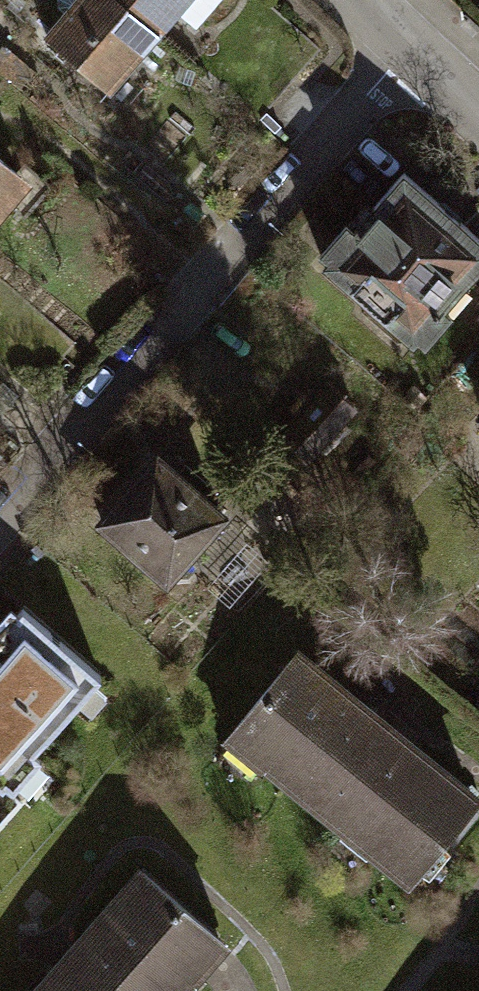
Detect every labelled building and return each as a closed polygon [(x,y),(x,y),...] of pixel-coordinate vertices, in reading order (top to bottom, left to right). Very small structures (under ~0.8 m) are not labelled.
[(38,34),(100,87),(147,33),(108,0),(48,0),(49,5),(57,12),(38,34)] [(147,33),(175,0),(108,0),(147,33)] [(193,12),(204,0),(179,0),(193,12)] [(19,182),(0,166),(0,203),(19,182)] [(315,263),(405,341),(478,256),(478,244),(395,171),(315,263)] [(342,406),(322,387),(291,420),(312,439),(342,406)] [(213,513),(149,456),(93,520),(158,576),(162,572),(164,573),(179,573),(191,560),(188,545),(187,543),(213,513)] [(4,788),(30,758),(23,752),(91,675),(14,608),(10,613),(2,606),(0,608),(0,784),(4,788)] [(287,654),(224,731),(403,877),(467,800),(287,654)] [(12,800),(0,789),(0,814),(12,800)] [(30,990),(161,990),(209,936),(134,871),(30,990)]
